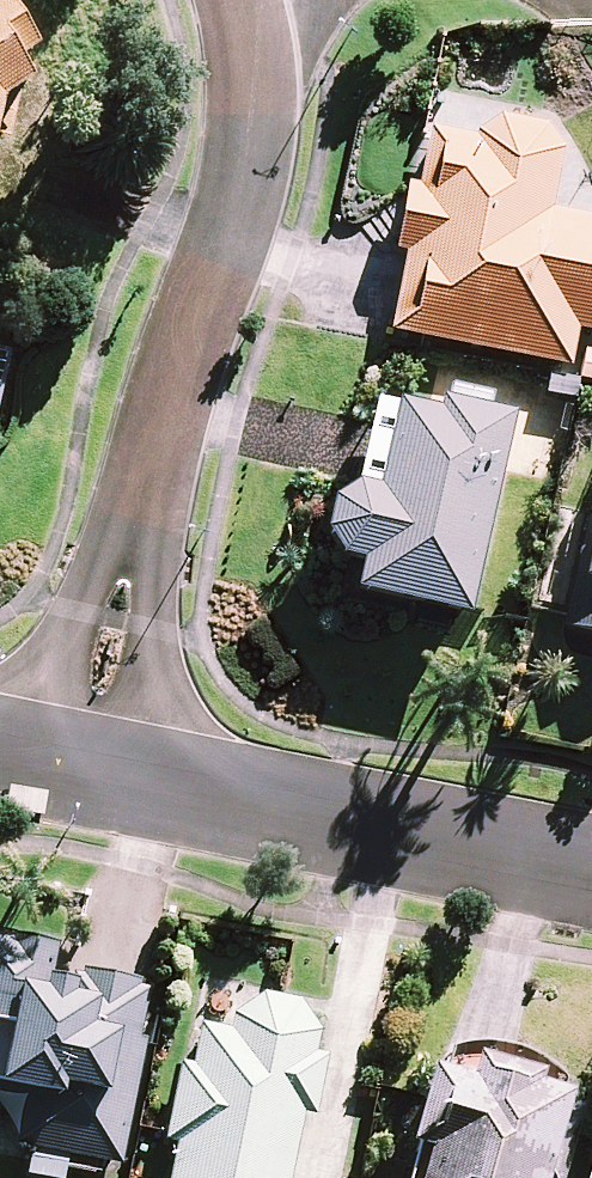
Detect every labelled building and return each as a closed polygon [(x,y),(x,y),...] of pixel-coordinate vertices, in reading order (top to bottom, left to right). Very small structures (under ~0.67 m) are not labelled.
[(0,16),(0,96),(12,98),(19,65),(29,48),(8,11),(0,16)] [(403,254),(389,335),(568,365),(574,331),(591,334),(591,214),(542,206),(557,116),(430,95),(415,184),(401,182),(389,252),(403,254)] [(12,356),(0,354),(0,414),(12,356)] [(344,491),(331,500),(322,536),(332,556),(359,562),(353,591),(462,617),(508,419),(435,402),(431,416),(372,402),(351,493),(344,491)] [(589,500),(560,625),(591,633),(591,501),(589,500)] [(32,1108),(23,1154),(129,1175),(154,1051),(147,1050),(157,1000),(147,998),(148,993),(90,982),(89,986),(81,984),(78,998),(56,994),(65,952),(0,940),(0,1102),(32,1108)] [(180,1177),(301,1177),(312,1124),(324,1126),(337,1064),(323,1061),(328,1039),(308,1009),(272,1002),(242,1022),(239,1039),(209,1033),(200,1075),(189,1073),(173,1151),(185,1153),(180,1177)] [(429,1177),(575,1177),(591,1118),(591,1113),(567,1106),(571,1092),(549,1072),(520,1059),(486,1055),(460,1060),(453,1085),(438,1081),(415,1162),(433,1167),(429,1177)]
